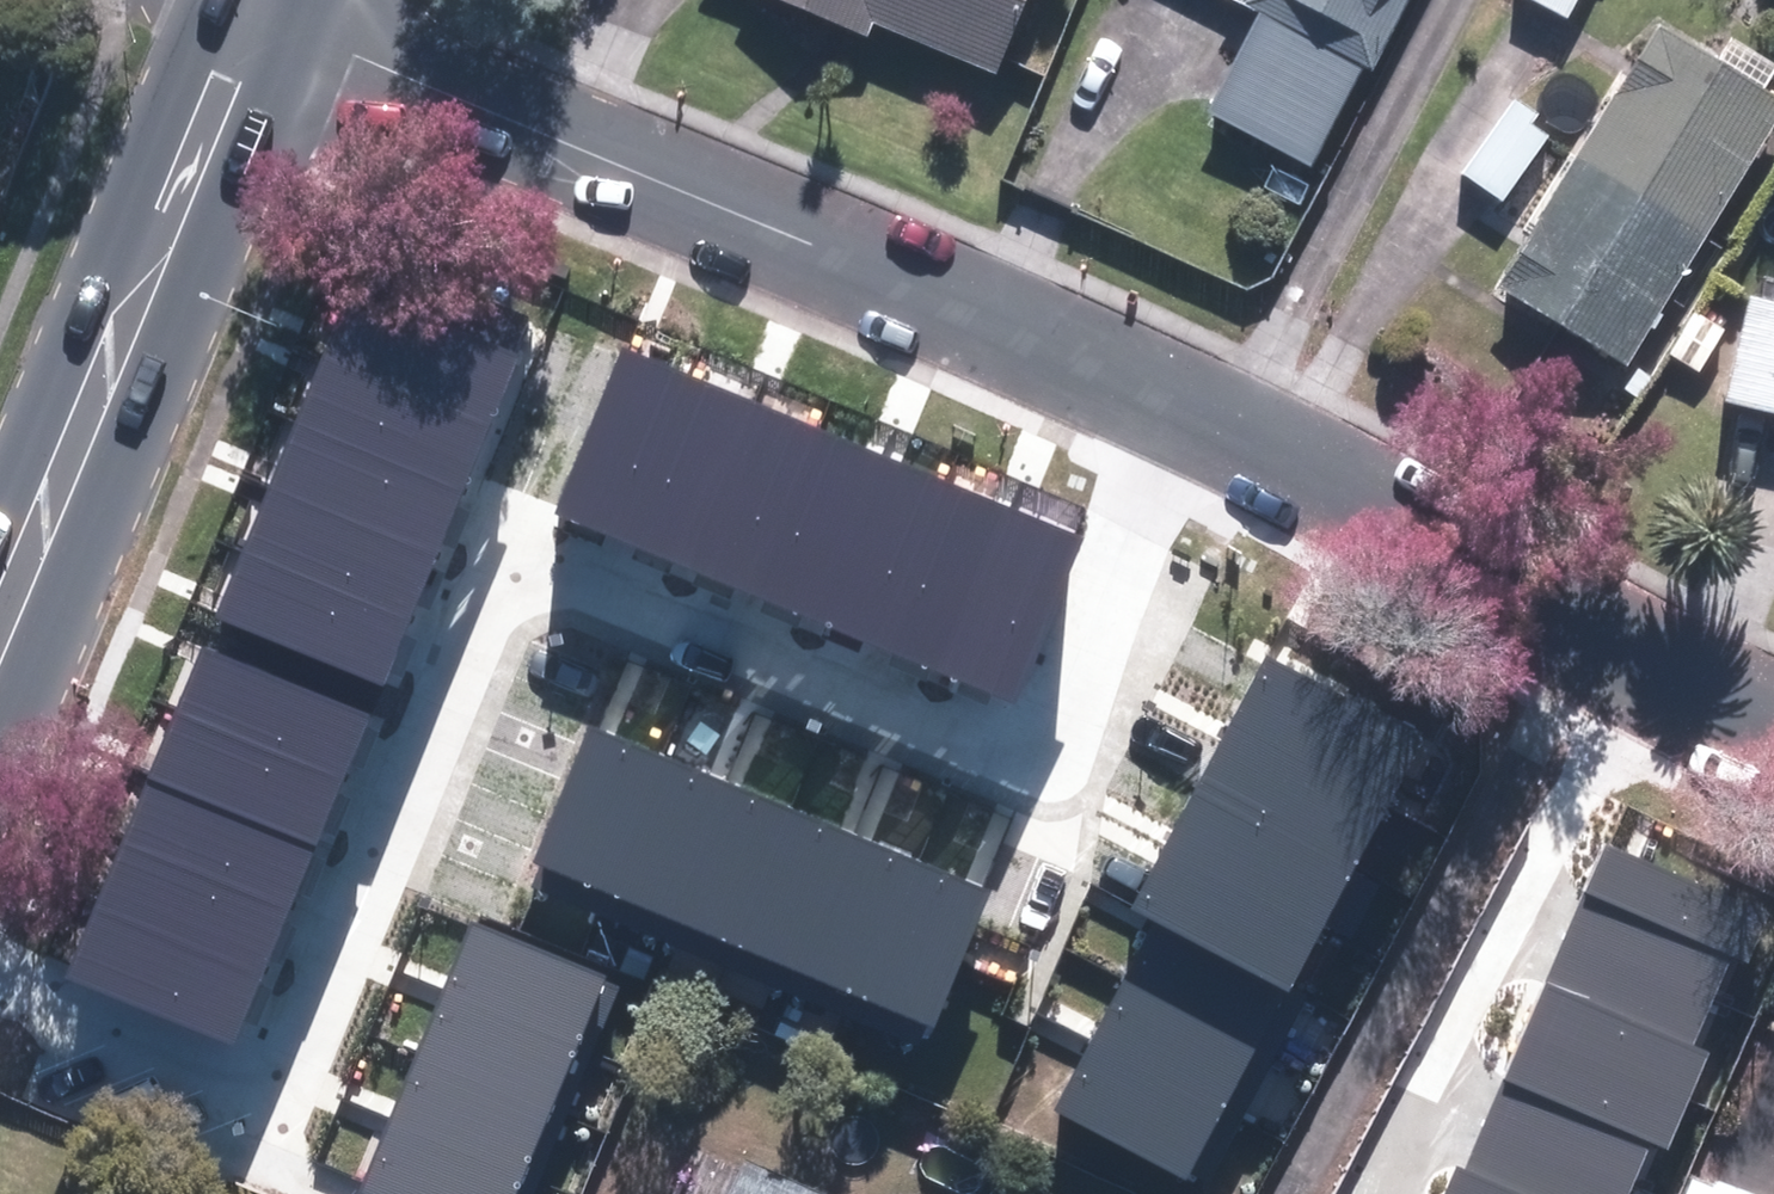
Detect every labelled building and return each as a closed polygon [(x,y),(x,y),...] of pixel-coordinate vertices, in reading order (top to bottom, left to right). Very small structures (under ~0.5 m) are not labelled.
[(863,45),(869,31),(990,82),(1025,0),(758,0),(863,45)] [(1201,118),(1306,172),(1358,72),(1367,77),(1407,0),(1242,0),(1237,11),(1253,19),(1201,118)] [(1563,25),(1576,0),(1517,0),(1563,25)] [(1773,122),(1773,113),(1655,38),(1493,294),(1617,371),(1773,122)] [(1498,207),(1544,142),(1527,130),(1534,120),(1512,105),(1459,180),(1498,207)] [(320,364),(485,431),(530,318),(366,252),(320,364)] [(1742,305),(1719,411),(1773,423),(1773,312),(1742,305)] [(621,540),(690,375),(622,347),(553,512),(621,540)] [(294,427),(462,493),(485,431),(320,364),(294,427)] [(688,567),(757,402),(720,387),(690,375),(621,540),(688,567)] [(752,594),(821,429),(757,402),(688,567),(752,594)] [(269,489),(437,556),(462,493),(294,427),(269,489)] [(818,621),(888,456),(821,429),(752,594),(818,621)] [(880,647),(947,482),(888,456),(818,621),(880,647)] [(947,674),(1016,509),(947,482),(880,647),(947,674)] [(244,551),(411,618),(437,556),(269,489),(244,551)] [(1016,702),(1084,537),(1032,516),(1016,509),(947,674),(1016,702)] [(217,615),(385,682),(411,618),(244,551),(217,615)] [(176,711),(344,779),(370,715),(202,647),(176,711)] [(1425,738),(1268,656),(1233,722),(1390,804),(1425,738)] [(148,782),(315,851),(344,779),(176,711),(148,782)] [(1355,871),(1390,804),(1233,722),(1197,788),(1355,871)] [(658,754),(589,727),(534,863),(603,890),(658,754)] [(725,781),(658,754),(603,890),(670,917),(725,781)] [(796,810),(725,781),(670,917),(740,946),(796,810)] [(122,844),(289,913),(315,851),(148,782),(122,844)] [(1355,871),(1197,788),(1187,806),(1167,843),(1325,928),(1355,871)] [(859,835),(796,810),(740,946),(804,971),(859,835)] [(930,864),(859,835),(804,971),(874,1000),(930,864)] [(1153,919),(1287,989),(1291,992),(1325,928),(1167,843),(1131,908),(1153,919)] [(1769,914),(1605,843),(1566,933),(1713,996),(1731,955),(1748,963),(1769,914)] [(94,908),(261,978),(289,913),(122,844),(94,908)] [(992,889),(930,864),(874,1000),(936,1025),(992,889)] [(66,976),(233,1046),(261,978),(94,908),(66,976)] [(1153,919),(1128,967),(1262,1037),(1287,989),(1153,919)] [(443,994),(594,1055),(623,984),(472,923),(443,994)] [(1691,1046),(1713,996),(1566,933),(1525,1028),(1690,1099),(1710,1054),(1691,1046)] [(1262,1037),(1128,967),(1090,1040),(1225,1108),(1262,1037)] [(417,1057),(568,1119),(594,1055),(443,994),(417,1057)] [(1668,1151),(1690,1099),(1525,1028),(1484,1121),(1630,1184),(1649,1142),(1668,1151)] [(1225,1108),(1090,1040),(1053,1113),(1188,1180),(1225,1108)] [(390,1121),(541,1183),(568,1119),(417,1057),(409,1074),(390,1121)] [(367,1193),(536,1193),(541,1183),(390,1121),(361,1191),(367,1193)] [(1630,1184),(1484,1121),(1463,1169),(1457,1166),(1445,1193),(1626,1193),(1630,1184)] [(736,1162),(721,1193),(807,1193),(736,1162)]
